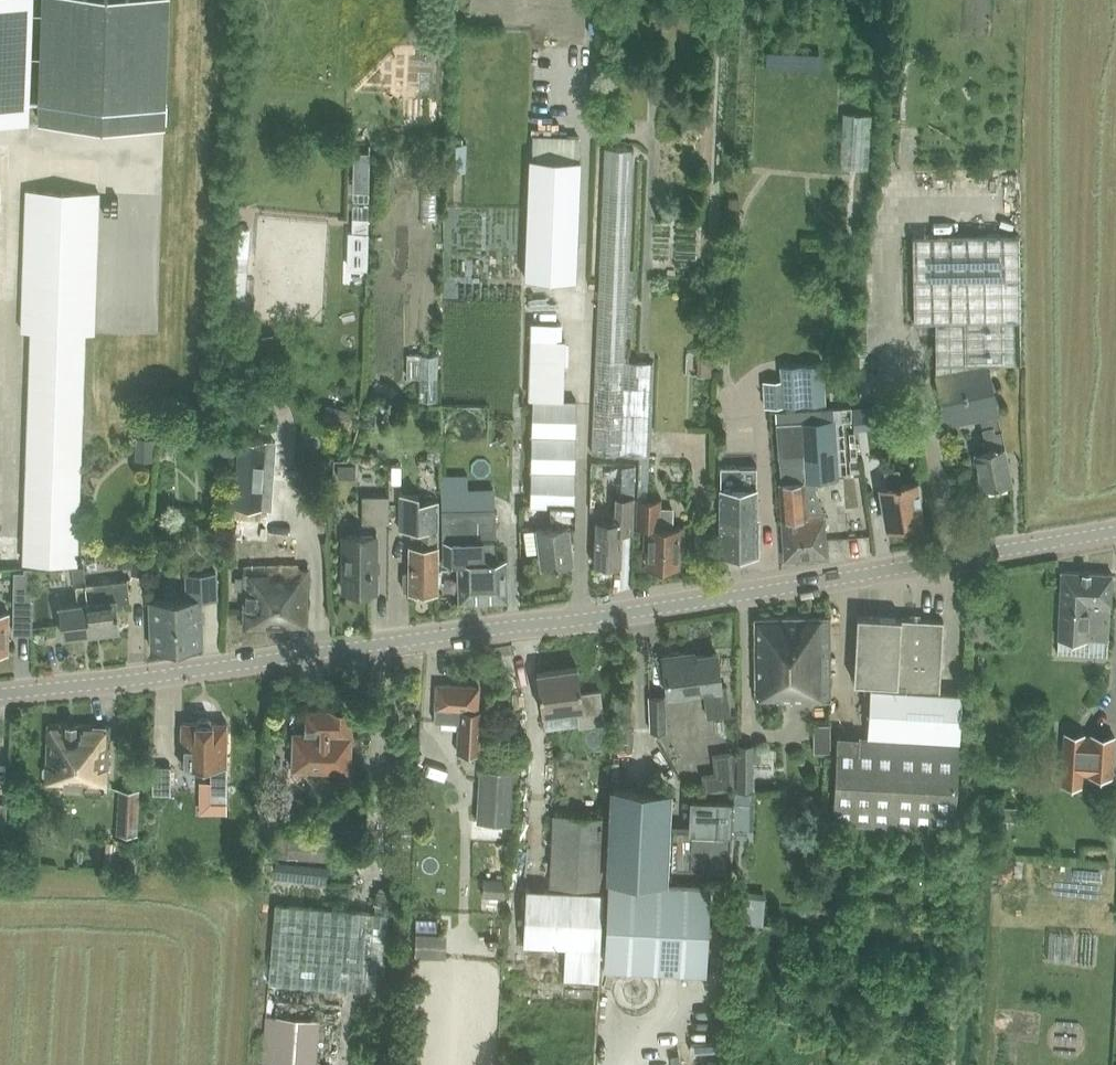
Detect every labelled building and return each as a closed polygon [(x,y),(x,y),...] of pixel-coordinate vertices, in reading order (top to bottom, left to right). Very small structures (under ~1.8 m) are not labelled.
[(837,164),(867,165),(869,111),(838,110),(837,164)] [(633,149),(605,148),(592,455),(640,458),(638,498),(646,498),(652,362),(624,361),(633,149)] [(524,277),(574,277),(580,159),(530,156),(524,277)] [(27,189),(22,330),(32,330),(23,560),(76,562),(85,332),(95,332),(100,192),(27,189)] [(935,320),(935,372),(986,362),(986,363),(1015,362),(1015,319),(1019,319),(1018,235),(913,236),(914,320),(935,320)] [(997,414),(986,363),(986,362),(935,372),(946,424),(979,417),(983,435),(999,431),(996,415),(997,414)] [(823,363),(781,365),(783,406),(825,404),(823,363)] [(550,505),(574,506),(576,400),(563,400),(533,399),(530,505),(550,505)] [(881,423),(878,405),(852,409),(854,427),(881,423)] [(804,481),(838,478),(834,416),(776,420),(781,482),(780,482),(785,558),(826,555),(823,513),(807,514),(804,481)] [(999,431),(983,435),(986,448),(975,450),(983,487),(1011,481),(1000,431),(999,431)] [(240,439),(235,505),(271,507),(275,441),(240,439)] [(616,476),(616,484),(617,484),(617,495),(633,496),(634,496),(635,464),(618,464),(618,476),(616,476)] [(758,516),(756,516),(757,465),(719,466),(720,553),(729,552),(729,556),(741,556),(741,552),(759,552),(759,550),(758,551),(758,516)] [(918,498),(920,497),(918,483),(915,483),(914,481),(901,483),(898,467),(884,469),(887,486),(881,487),(888,526),(921,520),(918,498)] [(428,591),(437,591),(438,498),(418,498),(418,493),(401,493),(400,529),(418,529),(418,544),(408,544),(408,571),(403,571),(403,589),(408,589),(408,590),(411,590),(413,598),(424,598),(428,591)] [(389,522),(389,494),(362,494),(362,522),(389,522)] [(593,563),(620,564),(622,531),(631,531),(633,496),(617,495),(616,495),(614,520),(596,519),(593,563)] [(659,498),(648,498),(638,498),(636,498),(636,525),(644,525),(644,547),(647,547),(647,566),(652,566),(652,569),(663,569),(663,566),(677,566),(678,548),(681,548),(682,526),(671,526),(671,508),(659,508),(659,498)] [(574,506),(550,505),(552,526),(536,528),(541,566),(573,562),(568,524),(573,525),(574,506)] [(493,507),(442,509),(443,560),(458,559),(459,600),(507,598),(505,558),(495,558),(493,507)] [(343,590),(374,590),(375,537),(345,536),(343,590)] [(134,550),(132,574),(145,574),(147,551),(134,550)] [(308,568),(297,568),(298,563),(247,565),(244,628),(305,625),(308,568)] [(83,566),(72,567),(75,586),(76,586),(85,584),(83,566)] [(1060,570),(1056,637),(1085,638),(1085,637),(1106,638),(1108,603),(1109,603),(1111,573),(1060,570)] [(148,598),(150,647),(203,644),(201,597),(216,597),(216,571),(184,573),(185,597),(148,598)] [(130,600),(127,579),(85,584),(91,632),(119,628),(116,602),(130,600)] [(59,604),(63,635),(91,632),(85,584),(76,586),(78,602),(59,604)] [(31,601),(13,601),(13,631),(30,632),(31,601)] [(870,682),(940,686),(943,619),(858,614),(854,681),(870,682)] [(781,617),(754,617),(755,695),(777,695),(777,699),(830,699),(830,618),(804,618),(804,616),(781,616),(781,617)] [(663,655),(668,695),(704,690),(708,716),(731,713),(728,685),(721,686),(717,652),(685,656),(685,652),(663,655)] [(536,672),(542,711),(576,707),(579,724),(603,721),(599,690),(580,693),(576,667),(536,672)] [(838,734),(833,822),(953,828),(961,692),(939,691),(940,686),(870,682),(867,736),(838,734)] [(434,720),(458,722),(456,750),(478,752),(482,708),(476,707),(478,686),(438,683),(436,707),(435,707),(434,720)] [(666,730),(665,694),(650,695),(651,729),(666,730)] [(631,723),(632,703),(615,703),(615,723),(631,723)] [(291,768),(350,770),(353,707),(348,707),(348,706),(331,706),(306,705),(305,731),(293,731),(291,768)] [(210,765),(210,793),(226,794),(227,722),(215,722),(214,718),(198,718),(197,722),(182,722),(182,765),(210,765)] [(87,790),(106,790),(109,725),(49,722),(47,781),(87,783),(87,790)] [(812,722),(811,750),(827,750),(828,723),(812,722)] [(1065,732),(1062,771),(1063,771),(1062,783),(1084,785),(1085,773),(1112,775),(1115,735),(1065,732)] [(152,791),(169,791),(169,765),(152,765),(152,791)] [(480,769),(477,821),(512,824),(516,771),(480,769)] [(614,787),(610,875),(665,878),(669,790),(614,787)] [(138,790),(118,789),(117,832),(137,833),(138,790)] [(674,828),(672,868),(728,871),(732,801),(693,799),(692,829),(674,828)] [(553,814),(550,884),(550,885),(602,887),(605,816),(553,814)] [(275,832),(276,833),(275,855),(295,856),(295,858),(331,860),(333,837),(299,835),(299,834),(275,832)] [(996,909),(1024,910),(1027,861),(999,860),(996,909)] [(610,875),(606,965),(705,970),(709,880),(665,878),(610,875)] [(484,876),(482,896),(505,898),(507,877),(484,876)] [(599,981),(603,891),(526,887),(524,944),(566,946),(564,979),(599,981)] [(270,983),(382,992),(388,912),(276,903),(270,983)] [(1074,936),(1075,965),(1092,965),(1092,936),(1074,936)] [(272,1064),(316,1064),(319,1018),(275,1017),(272,1064)]
